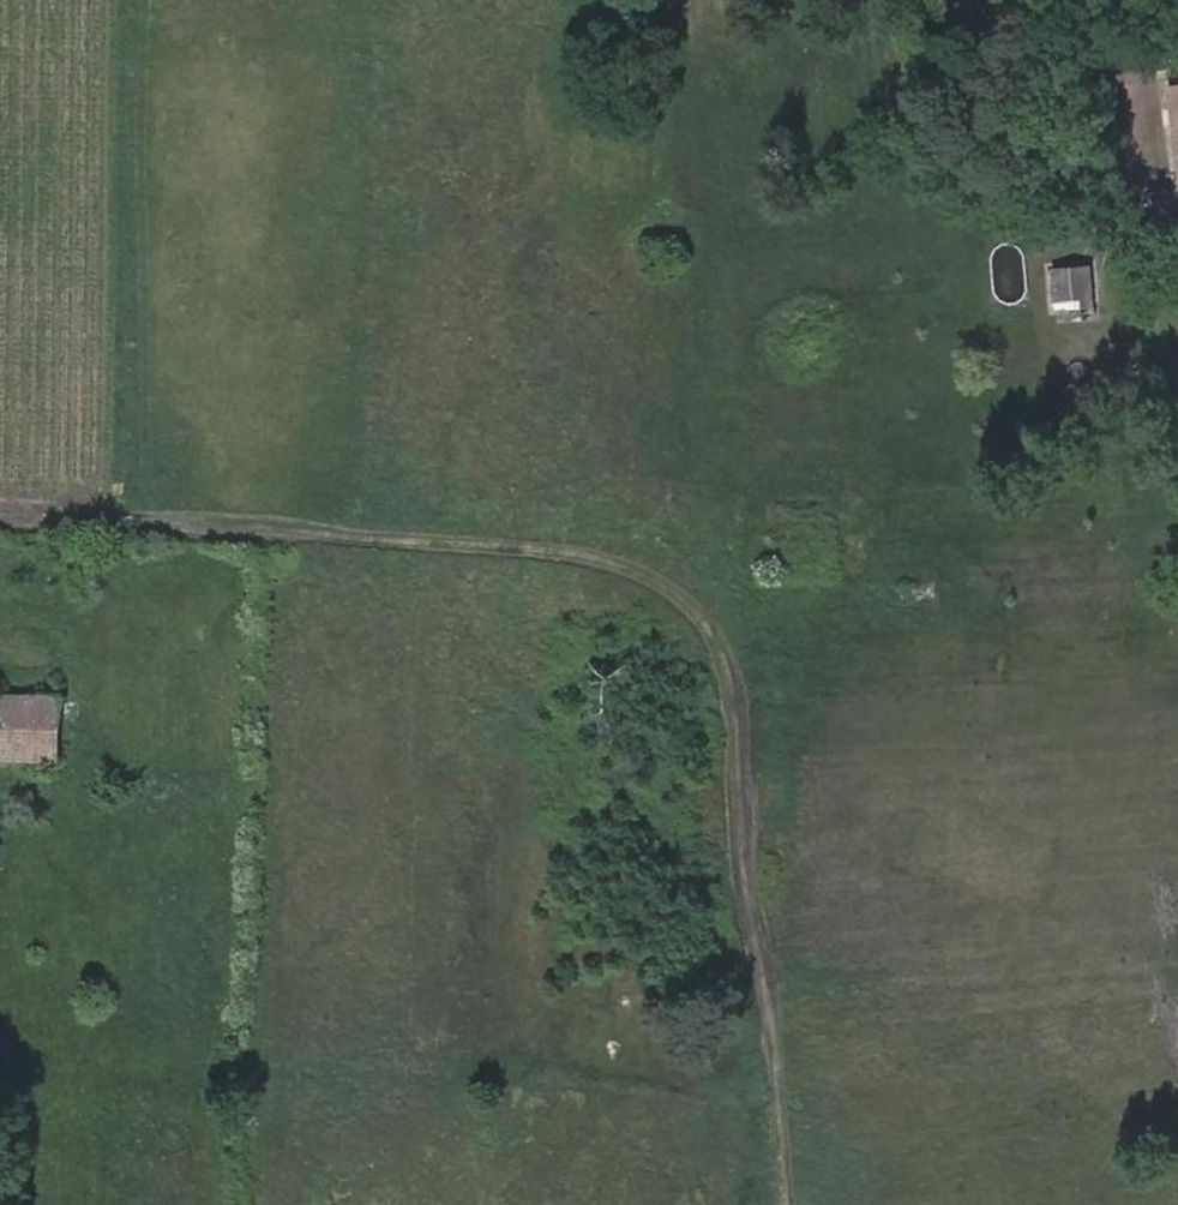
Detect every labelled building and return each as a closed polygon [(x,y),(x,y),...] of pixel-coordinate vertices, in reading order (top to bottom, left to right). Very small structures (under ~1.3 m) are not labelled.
[(1162,71),(1168,163),(1177,162),(1177,68),(1162,71)] [(1051,264),(1055,306),(1097,302),(1093,260),(1051,264)] [(54,753),(56,689),(0,687),(0,751),(54,753)]
